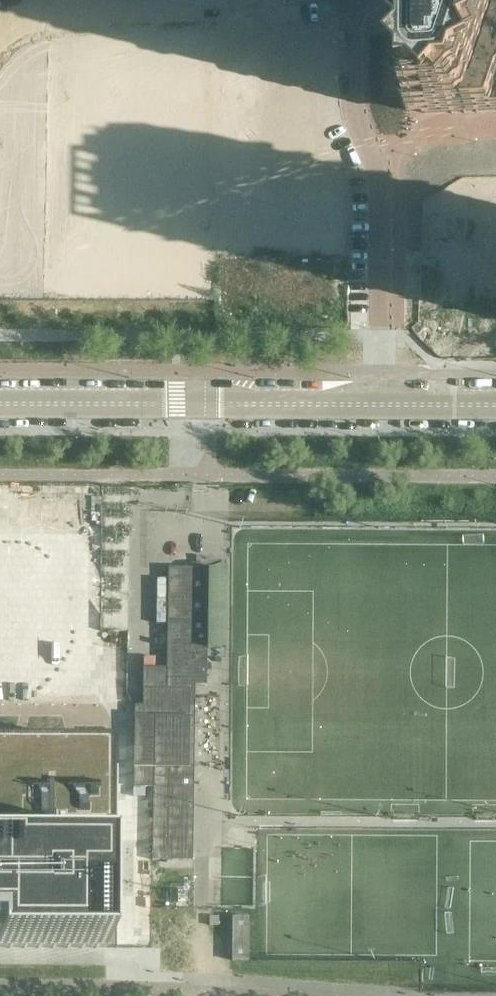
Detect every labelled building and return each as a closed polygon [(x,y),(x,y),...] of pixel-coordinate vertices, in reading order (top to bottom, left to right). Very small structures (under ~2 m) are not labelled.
[(425,115),(495,111),(495,0),(425,0),(425,115)] [(217,59),(217,182),(270,182),(270,59),(217,59)] [(220,221),(230,222),(230,216),(238,216),(238,206),(244,207),(244,190),(221,189),(220,221)] [(103,573),(103,542),(80,542),(81,574),(103,573)] [(188,768),(189,707),(194,707),(194,706),(189,705),(189,685),(206,685),(207,649),(224,649),(225,649),(226,569),(225,569),(225,568),(168,567),(169,715),(134,715),(133,787),(153,787),(152,860),(192,860),(192,849),(187,849),(188,788),(193,788),(193,778),(183,777),(183,768),(188,768)] [(80,616),(103,617),(104,583),(81,582),(80,616)] [(102,944),(102,744),(0,743),(0,944),(102,944)] [(235,914),(235,958),(252,958),(252,914),(235,914)]
